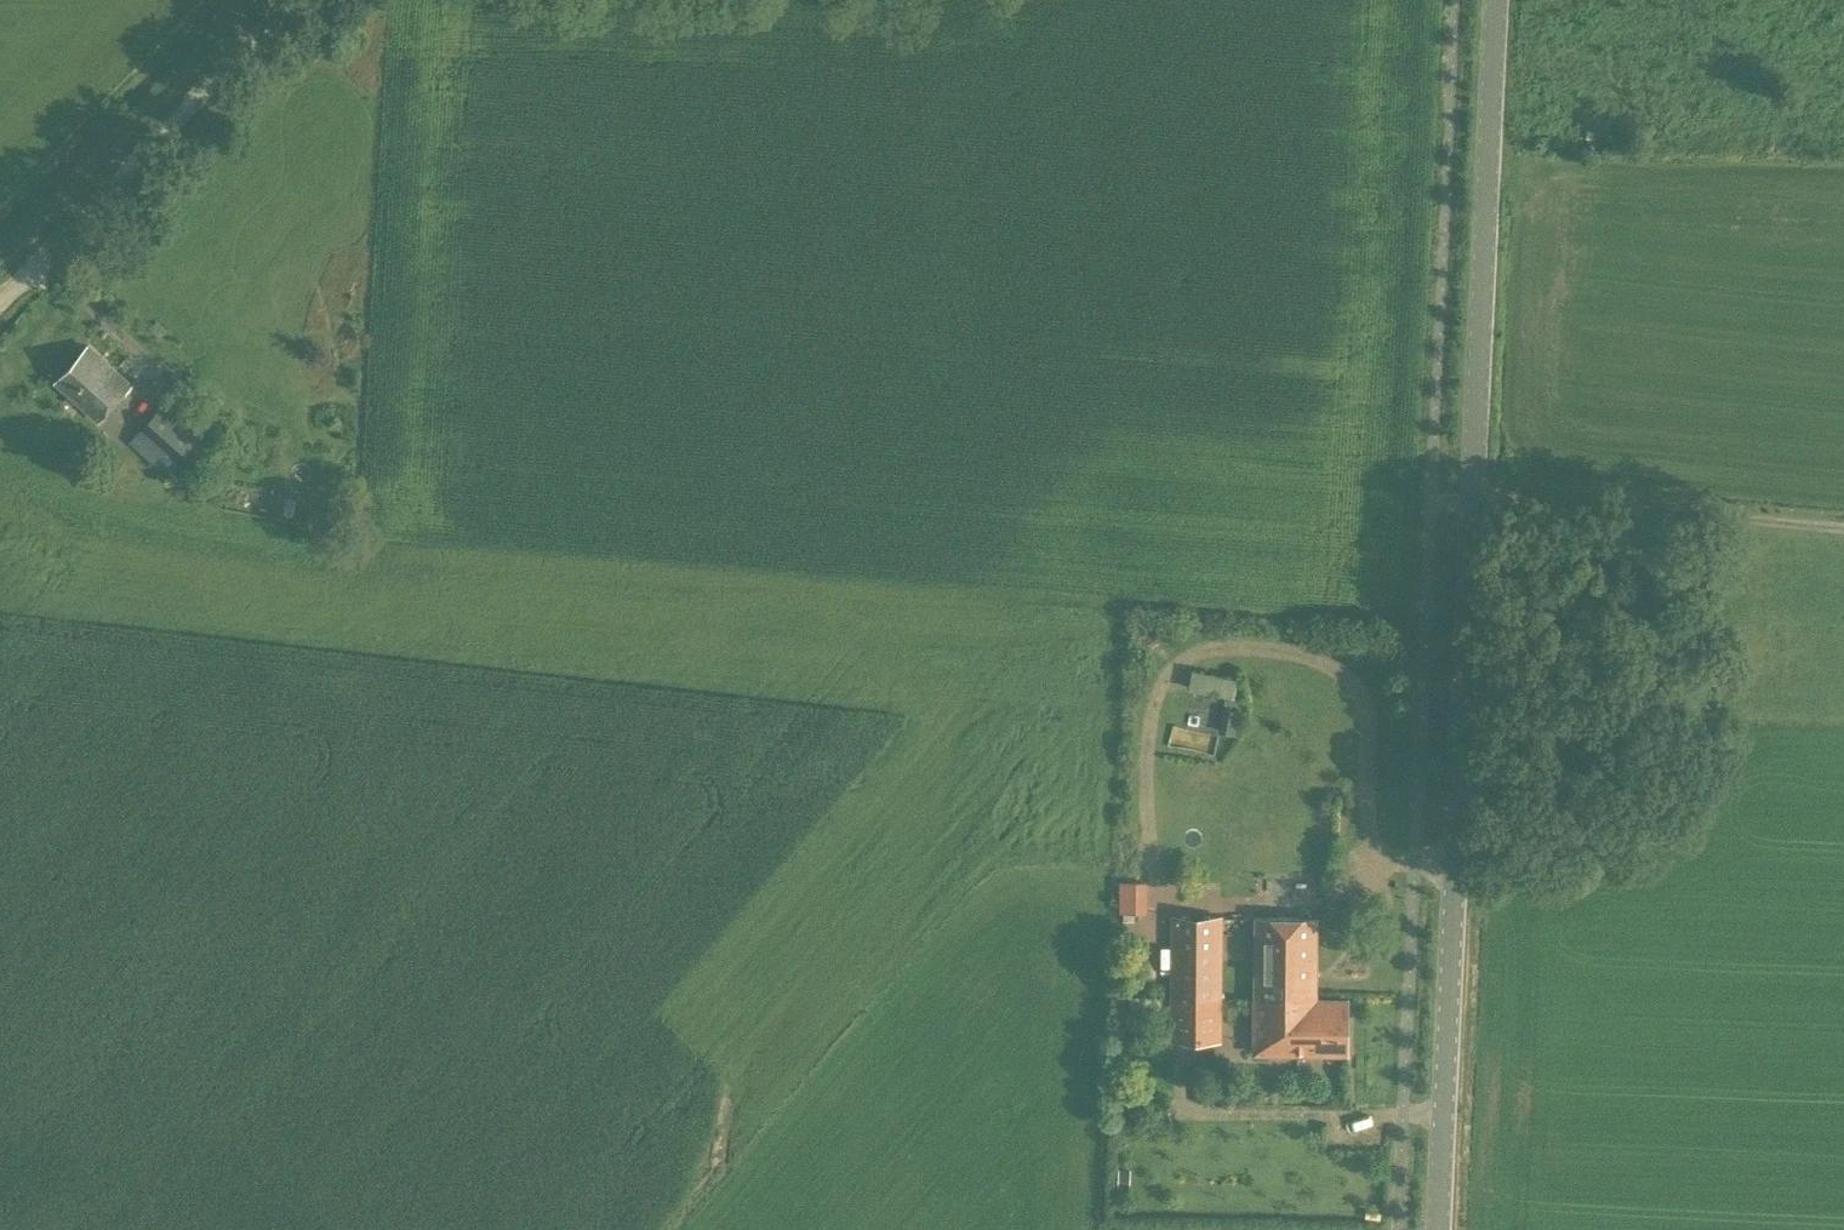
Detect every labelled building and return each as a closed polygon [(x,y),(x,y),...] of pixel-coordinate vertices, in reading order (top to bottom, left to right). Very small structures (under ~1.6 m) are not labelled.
[(87,346),(56,381),(100,420),(131,385),(131,384),(88,346),(87,347),(87,346)] [(160,408),(129,441),(166,475),(197,440),(160,408)] [(1185,689),(1230,696),(1234,675),(1189,667),(1185,689)] [(1232,733),(1238,708),(1222,705),(1216,729),(1232,733)] [(1132,911),(1145,911),(1144,878),(1116,879),(1117,919),(1132,919),(1132,911)] [(1220,1040),(1222,916),(1172,915),(1171,1040),(1220,1040)] [(1255,998),(1316,998),(1317,917),(1256,917),(1255,998)] [(1347,998),(1316,998),(1255,998),(1255,1052),(1347,1052),(1347,998)]
